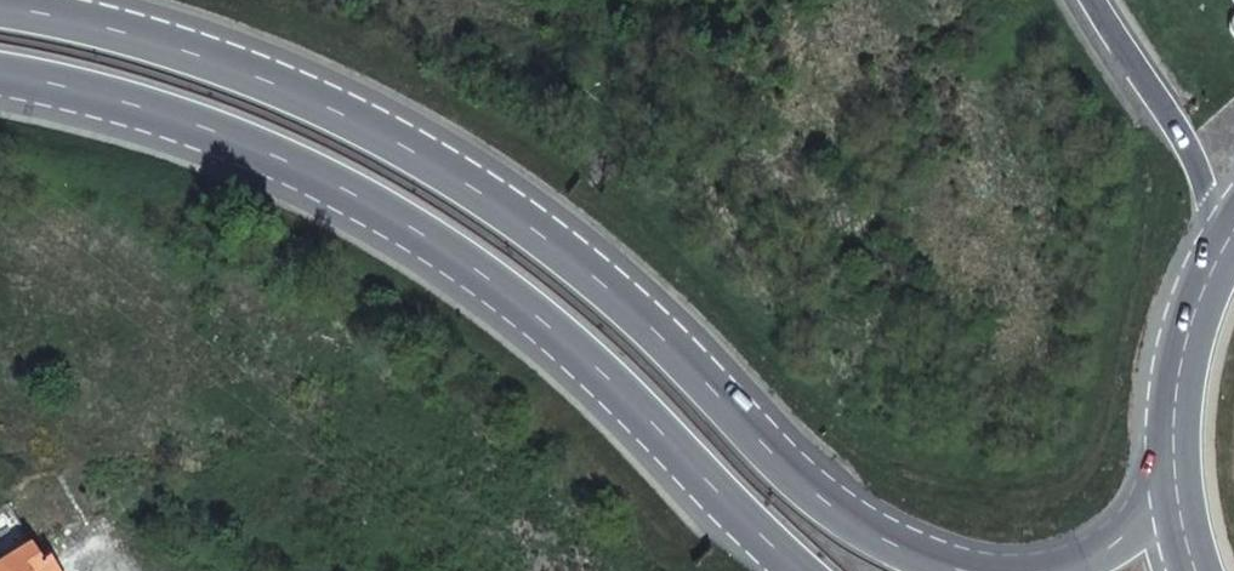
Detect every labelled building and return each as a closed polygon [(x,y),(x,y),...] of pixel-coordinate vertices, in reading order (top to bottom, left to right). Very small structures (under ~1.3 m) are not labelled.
[(51,562),(46,565),(33,548),(4,570),(58,570),(51,562)]
